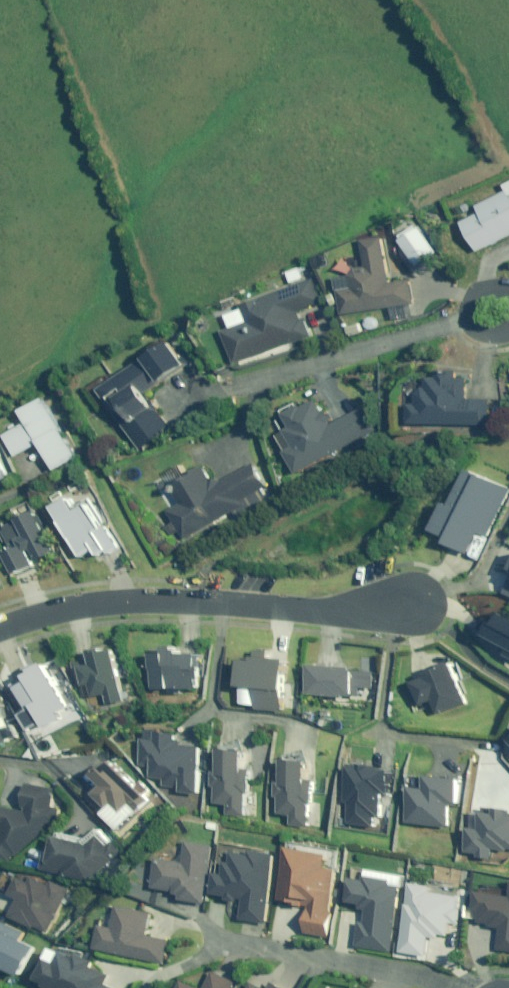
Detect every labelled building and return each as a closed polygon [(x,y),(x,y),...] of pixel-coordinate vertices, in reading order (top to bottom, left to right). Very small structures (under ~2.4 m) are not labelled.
[(484,212),(465,221),(480,250),(508,235),(508,190),(480,205),(484,212)] [(344,313),(392,307),(394,319),(413,317),(411,304),(415,304),(411,280),(391,282),(385,236),(364,238),(367,266),(356,268),(353,273),(339,275),(344,313)] [(301,318),(299,311),(322,302),(319,295),(321,294),(318,285),(315,286),(312,279),(243,306),(250,322),(227,331),(239,363),(311,335),(304,317),(301,318)] [(171,339),(99,390),(105,399),(109,396),(119,411),(124,407),(134,421),(124,428),(139,450),(170,428),(157,410),(159,408),(152,398),(149,400),(144,393),(187,362),(171,339)] [(429,387),(426,387),(419,393),(418,404),(414,404),(413,422),(488,426),(489,399),(468,398),(469,378),(458,378),(458,370),(441,370),(441,376),(430,376),(429,387)] [(23,421),(0,434),(12,456),(37,442),(51,469),(72,457),(39,397),(17,410),(23,421)] [(284,413),(291,426),(286,429),(291,439),(284,443),(288,450),(285,452),(296,471),(372,431),(360,407),(333,422),(327,410),(323,412),(316,400),(301,408),(299,404),(284,413)] [(224,479),(210,478),(203,464),(193,469),(195,473),(188,477),(171,485),(179,502),(165,509),(180,538),(233,511),(237,520),(270,503),(262,488),(265,487),(253,464),(224,479)] [(508,488),(466,468),(449,504),(444,501),(430,530),(448,538),(446,542),(469,553),(478,532),(487,536),(508,488)] [(122,547),(110,525),(103,529),(99,523),(97,524),(87,507),(90,506),(87,500),(92,498),(84,484),(52,501),(83,556),(97,548),(101,555),(108,551),(110,554),(122,547)] [(42,567),(41,564),(50,560),(31,517),(26,507),(10,514),(13,523),(0,529),(0,540),(17,578),(42,567)] [(86,697),(105,693),(107,703),(124,701),(115,649),(93,653),(94,664),(81,666),(86,697)] [(286,660),(268,659),(268,650),(255,650),(254,658),(241,657),(239,687),(256,688),(255,709),(283,711),(286,660)] [(148,658),(147,675),(149,675),(149,692),(192,693),(193,659),(175,659),(175,654),(159,654),(159,658),(148,658)] [(433,671),(423,675),(424,678),(412,683),(420,705),(432,701),(437,713),(467,703),(452,661),(432,668),(433,671)] [(61,712),(64,710),(48,680),(52,678),(45,665),(31,673),(29,674),(29,676),(23,679),(26,684),(13,691),(24,712),(29,710),(40,731),(65,718),(61,712)] [(377,677),(371,676),(371,668),(310,665),(310,678),(308,678),(307,693),(357,696),(357,689),(370,689),(370,684),(376,685),(377,677)] [(10,741),(8,737),(17,734),(14,725),(5,728),(0,715),(0,745),(10,741)] [(183,741),(178,741),(178,733),(160,732),(160,728),(145,728),(143,765),(152,765),(152,778),(164,778),(164,786),(182,787),(182,792),(201,793),(202,767),(198,767),(199,746),(182,745),(183,741)] [(247,751),(223,750),(223,751),(219,751),(218,771),(216,771),(215,778),(214,778),(214,786),(217,786),(216,804),(226,805),(226,814),(252,816),(253,792),(249,792),(251,755),(247,755),(247,751)] [(375,762),(375,754),(348,753),(347,773),(344,773),(342,806),(349,806),(355,806),(355,817),(376,818),(376,807),(378,762),(375,762)] [(103,814),(117,829),(138,810),(139,811),(152,799),(116,760),(107,769),(104,766),(94,775),(104,786),(96,794),(109,808),(103,814)] [(309,770),(310,762),(282,761),(281,781),(278,781),(277,814),(283,814),(289,814),(289,826),(310,826),(310,815),(312,770),(309,770)] [(449,778),(428,777),(427,789),(411,787),(408,823),(448,826),(449,805),(458,805),(460,779),(457,779),(457,774),(449,774),(449,778)] [(26,796),(19,809),(4,805),(0,827),(0,860),(10,862),(58,819),(59,796),(55,796),(55,787),(28,782),(26,796)] [(91,881),(104,869),(113,878),(124,868),(116,859),(124,851),(107,834),(103,837),(98,831),(89,840),(57,832),(47,871),(82,879),(91,881)] [(176,895),(183,895),(182,901),(209,904),(216,844),(189,841),(187,860),(159,857),(155,889),(177,891),(176,895)] [(305,907),(306,904),(311,905),(306,932),(326,936),(328,924),(332,925),(335,912),(331,912),(334,896),(338,896),(339,888),(335,888),(338,870),(328,868),(331,854),(291,847),(281,900),(300,903),(299,906),(305,907)] [(278,854),(254,850),(254,855),(236,852),(234,862),(229,861),(227,874),(217,872),(213,894),(228,896),(227,900),(240,902),(240,899),(244,900),(241,919),(266,924),(278,854)] [(395,952),(402,879),(356,874),(356,879),(352,879),(350,903),(363,905),(363,909),(368,909),(367,922),(361,922),(359,948),(395,952)] [(68,890),(50,881),(48,884),(34,876),(31,883),(20,877),(11,894),(18,898),(10,914),(44,933),(68,890)] [(428,956),(431,938),(440,939),(440,935),(450,936),(452,923),(461,924),(463,909),(459,909),(461,897),(434,893),(434,886),(414,883),(404,952),(428,956)] [(483,910),(482,922),(494,923),(493,927),(503,928),(501,951),(508,951),(508,896),(479,893),(477,910),(483,910)] [(169,942),(146,936),(152,912),(118,904),(112,928),(103,925),(98,948),(164,964),(169,942)] [(21,976),(37,948),(20,939),(23,932),(3,922),(0,928),(0,964),(21,976)] [(108,984),(112,976),(94,967),(97,962),(78,953),(75,959),(63,953),(58,963),(50,959),(40,979),(50,984),(49,987),(51,987),(115,987),(108,984)] [(236,982),(212,971),(205,987),(233,987),(236,982)]
